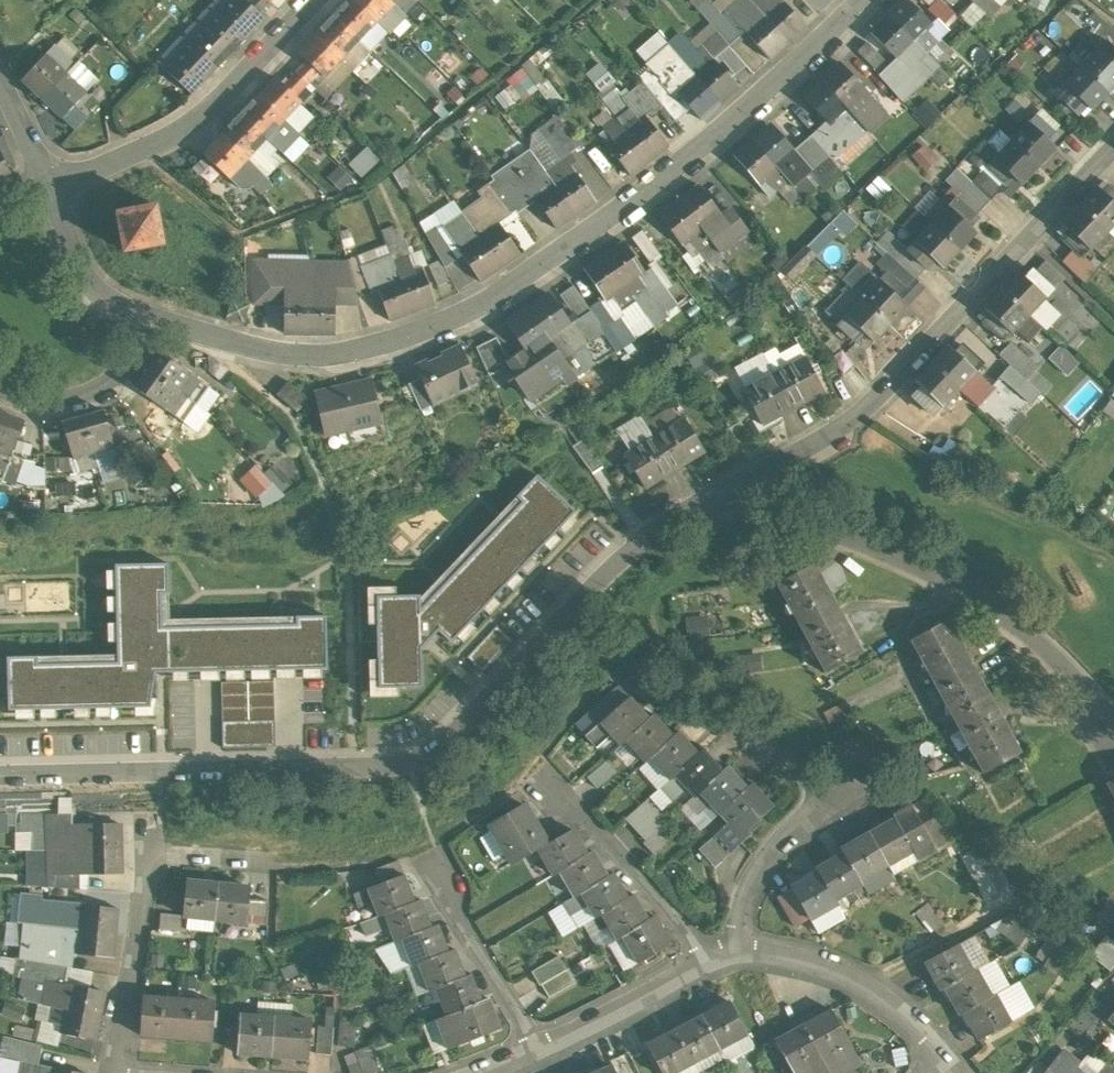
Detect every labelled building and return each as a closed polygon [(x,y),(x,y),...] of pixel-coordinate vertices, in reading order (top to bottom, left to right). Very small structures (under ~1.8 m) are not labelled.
[(244,0),(232,0),(221,12),(247,36),(263,19),(258,14),(247,3),(244,0)] [(247,3),(258,14),(270,1),(269,0),(250,0),(247,3)] [(354,0),(349,0),(333,16),(359,41),(377,22),(354,0)] [(377,22),(393,4),(389,0),(354,0),(377,22)] [(393,4),(377,22),(385,30),(413,0),(389,0),(393,4)] [(728,46),(740,36),(709,0),(689,0),(709,24),(717,33),(728,46)] [(726,12),(743,32),(761,14),(748,0),(739,0),(726,12)] [(761,14),(778,0),(777,0),(748,0),(761,14)] [(778,0),(761,14),(787,43),(805,27),(781,0),(778,0)] [(906,0),(901,0),(886,15),(914,43),(926,31),(931,25),(906,0)] [(929,7),(926,9),(941,24),(952,13),(939,0),(922,0),(929,7)] [(989,15),(1002,0),(971,0),(989,15)] [(247,36),(221,12),(203,31),(229,55),(247,36)] [(787,43),(761,14),(743,32),(770,60),(788,43),(787,43)] [(886,15),(869,32),(896,59),(897,61),(902,54),(914,43),(886,15)] [(359,41),(333,16),(315,35),(340,60),(341,60),(359,41)] [(693,38),(687,43),(696,52),(717,33),(709,24),(693,38)] [(1111,24),(1110,26),(1101,36),(1105,40),(1112,46),(1113,44),(1113,26),(1111,24)] [(229,55),(203,31),(185,50),(210,74),(229,55)] [(686,31),(670,45),(676,52),(687,43),(693,38),(686,31)] [(926,31),(914,43),(925,54),(937,42),(926,31)] [(717,33),(696,52),(706,64),(712,58),(713,59),(717,56),(728,46),(717,33)] [(340,60),(315,35),(299,53),(318,72),(324,77),(319,82),(331,93),(351,71),(341,60),(340,60)] [(1084,39),(1067,56),(1079,67),(1095,50),(1084,39)] [(1105,40),(1097,49),(1113,65),(1113,49),(1112,46),(1105,40)] [(177,43),(158,63),(166,70),(185,50),(177,43)] [(696,52),(687,43),(676,52),(675,53),(684,63),(696,52)] [(857,52),(874,70),(882,61),(883,60),(867,43),(857,52)] [(914,43),(902,54),(914,66),(925,54),(914,43)] [(668,44),(645,64),(648,68),(638,77),(642,81),(653,95),(664,86),(675,99),(676,99),(680,95),(675,90),(681,85),(671,74),(684,63),(675,53),(668,44)] [(74,65),(54,46),(46,55),(66,74),(74,65)] [(728,46),(717,56),(734,75),(745,66),(728,46)] [(1079,67),(1107,93),(1108,93),(1113,86),(1113,65),(1097,49),(1095,50),(1079,67)] [(185,50),(166,70),(192,94),(210,74),(185,50)] [(696,52),(684,63),(694,75),(706,64),(696,52)] [(925,54),(914,66),(902,54),(897,61),(896,59),(888,67),(882,61),(874,70),(893,93),(915,72),(923,81),(929,76),(941,87),(950,79),(925,54)] [(46,55),(22,80),(41,99),(66,74),(46,55)] [(713,59),(712,58),(706,64),(694,75),(719,104),(738,88),(713,59)] [(318,72),(307,61),(296,74),(307,84),(308,84),(318,72)] [(536,62),(508,74),(516,94),(545,82),(536,62)] [(865,91),(839,62),(820,79),(846,108),(865,91)] [(684,63),(671,74),(681,85),(694,75),(684,63)] [(1079,67),(1056,92),(1074,110),(1082,101),(1091,110),(1107,93),(1079,67)] [(318,72),(308,84),(313,89),(319,82),(324,77),(318,72)] [(66,74),(41,99),(61,119),(71,109),(86,93),(66,74)] [(307,84),(296,74),(284,86),(295,97),(307,84)] [(719,104),(694,75),(681,85),(675,90),(680,95),(701,120),(719,104)] [(284,86),(275,78),(258,95),(284,120),(300,102),(295,97),(284,86)] [(846,108),(820,79),(802,96),(825,122),(820,127),(821,129),(827,124),(828,125),(846,108)] [(642,81),(622,99),(629,109),(638,121),(645,116),(645,117),(649,114),(651,116),(663,106),(653,95),(642,81)] [(331,93),(319,82),(313,89),(325,100),(331,93)] [(675,99),(664,86),(653,95),(663,106),(676,122),(687,112),(676,99),(675,99)] [(865,91),(846,108),(856,119),(856,120),(865,130),(868,133),(887,115),(865,91)] [(284,120),(258,95),(240,115),(266,139),(284,120)] [(618,95),(605,104),(616,119),(629,109),(622,99),(618,95)] [(846,108),(828,125),(827,124),(821,129),(842,151),(865,130),(856,120),(856,119),(846,108)] [(71,109),(61,119),(70,126),(79,116),(71,109)] [(616,119),(625,131),(638,121),(629,109),(616,119)] [(266,139),(240,115),(222,134),(248,158),(266,139)] [(1035,115),(1011,140),(1038,166),(1054,149),(1045,141),(1054,132),(1035,115)] [(556,116),(536,130),(559,161),(569,153),(579,146),(556,116)] [(638,121),(625,131),(648,161),(668,146),(645,117),(645,116),(638,121)] [(625,131),(616,119),(603,129),(613,141),(625,131)] [(284,120),(266,139),(276,148),(282,154),(300,135),(284,120)] [(815,168),(797,147),(792,151),(769,124),(751,140),(776,170),(786,181),(792,188),(815,168)] [(821,129),(820,127),(808,137),(826,157),(830,162),(836,157),(842,151),(821,129)] [(1000,129),(987,143),(995,150),(999,153),(1011,140),(1000,129)] [(559,161),(536,130),(531,134),(529,149),(529,150),(536,158),(545,170),(559,161)] [(648,161),(625,131),(613,141),(605,147),(629,177),(648,161)] [(222,134),(203,154),(229,178),(247,159),(248,158),(222,134)] [(826,157),(808,137),(797,147),(815,168),(826,157)] [(266,139),(248,158),(252,164),(260,172),(263,175),(265,177),(279,164),(270,155),(276,148),(266,139)] [(751,140),(733,157),(758,186),(764,181),(776,170),(751,140)] [(999,153),(986,166),(982,172),(1000,189),(1012,176),(1022,185),(1039,167),(1038,166),(1011,140),(999,153)] [(987,143),(986,142),(978,150),(987,158),(995,150),(987,143)] [(352,161),(363,176),(382,162),(371,147),(352,161)] [(529,149),(490,176),(502,191),(507,187),(499,175),(514,164),(519,170),(536,158),(529,150),(529,149)] [(10,173),(0,152),(0,177),(10,173)] [(569,153),(559,161),(567,174),(573,170),(578,167),(569,153)] [(844,166),(836,157),(830,162),(839,171),(844,166)] [(536,158),(519,170),(514,164),(499,175),(507,187),(514,183),(530,205),(535,201),(533,198),(554,183),(545,170),(536,158)] [(247,159),(229,178),(240,189),(249,188),(252,186),(261,194),(271,184),(265,177),(263,175),(260,172),(252,164),(247,159)] [(559,161),(545,170),(554,183),(567,174),(559,161)] [(956,199),(974,217),(990,201),(971,182),(956,169),(945,181),(959,195),(956,199)] [(567,174),(554,183),(576,215),(595,201),(573,170),(567,174)] [(786,181),(776,170),(764,181),(774,192),(786,181)] [(1000,189),(982,172),(971,182),(990,201),(1000,189)] [(462,212),(465,216),(479,237),(499,224),(515,211),(494,182),(489,185),(487,184),(477,192),(481,198),(462,212)] [(530,205),(514,183),(507,187),(502,191),(518,214),(530,205)] [(554,183),(533,198),(535,201),(555,230),(576,215),(554,183)] [(724,219),(698,184),(678,200),(701,230),(711,243),(718,253),(747,232),(733,213),(724,219)] [(1080,206),(1106,232),(1113,224),(1113,189),(1113,188),(1105,196),(1097,188),(1080,206)] [(956,199),(932,224),(959,251),(975,233),(966,225),(974,217),(956,199)] [(701,230),(678,200),(659,215),(682,246),(688,240),(701,230)] [(1080,206),(1063,224),(1072,232),(1064,240),(1073,249),(1083,258),(1083,257),(1106,232),(1080,206)] [(155,208),(117,215),(124,254),(162,247),(155,208)] [(465,216),(445,230),(458,250),(465,246),(479,237),(465,216)] [(499,224),(479,237),(500,268),(520,256),(499,224)] [(932,224),(907,251),(926,268),(933,260),(942,268),(959,251),(932,224)] [(458,259),(435,225),(425,232),(445,267),(458,259)] [(658,255),(640,230),(631,238),(648,262),(658,255)] [(711,243),(701,230),(688,240),(698,253),(711,243)] [(887,254),(915,279),(926,268),(907,251),(888,232),(877,244),(887,254)] [(465,246),(458,250),(479,282),(500,268),(479,237),(465,246)] [(623,241),(603,256),(625,287),(639,277),(645,273),(644,272),(623,241)] [(1083,258),(1073,249),(1062,261),(1084,282),(1096,269),(1083,257),(1083,258)] [(805,250),(784,271),(791,278),(812,257),(805,250)] [(915,279),(887,254),(875,265),(885,274),(887,272),(906,289),(915,279)] [(603,256),(584,269),(606,301),(612,297),(625,287),(603,256)] [(408,257),(393,262),(398,277),(413,271),(408,257)] [(662,259),(649,269),(664,290),(677,281),(662,259)] [(266,261),(253,261),(252,304),(266,304),(266,298),(266,270),(266,261)] [(1034,273),(1053,290),(1064,279),(1046,261),(1034,273)] [(310,271),(309,281),(309,297),(334,297),(340,298),(341,263),(310,262),(310,271)] [(393,262),(377,269),(382,283),(398,277),(393,262)] [(341,263),(340,298),(341,305),(357,304),(347,263),(341,263)] [(885,274),(880,280),(862,263),(843,283),(861,299),(889,325),(907,306),(901,301),(909,292),(906,289),(887,272),(885,274)] [(413,271),(398,277),(412,313),(434,304),(420,268),(413,271)] [(649,269),(649,268),(644,272),(645,273),(639,277),(647,290),(633,300),(652,326),(666,316),(664,313),(674,305),(664,290),(649,269)] [(310,271),(266,270),(266,298),(285,298),(285,296),(309,297),(309,281),(310,271)] [(1027,281),(1018,272),(1000,291),(1028,316),(1042,329),(1058,313),(1044,300),(1053,290),(1034,273),(1027,281)] [(382,283),(374,286),(389,323),(412,313),(398,277),(382,283)] [(639,277),(625,287),(633,300),(647,290),(639,277)] [(625,287),(612,297),(621,309),(633,300),(625,287)] [(562,299),(577,321),(590,312),(576,289),(562,299)] [(1028,316),(1000,291),(984,308),(990,313),(982,322),(1003,342),(1015,331),(1029,344),(1042,329),(1028,316)] [(569,326),(547,294),(527,309),(549,341),(563,332),(570,327),(569,326)] [(309,297),(285,296),(285,298),(285,334),(308,335),(309,297)] [(334,297),(309,297),(308,335),(333,336),(334,297)] [(861,299),(837,326),(855,343),(863,335),(872,343),(889,325),(861,299)] [(549,341),(527,309),(507,322),(525,349),(530,355),(549,341)] [(606,335),(590,312),(577,321),(574,323),(584,336),(589,332),(596,341),(606,335)] [(569,326),(570,327),(563,332),(572,344),(558,353),(575,378),(592,366),(581,347),(588,342),(584,336),(574,323),(569,326)] [(563,332),(549,341),(558,353),(572,344),(563,332)] [(496,337),(475,348),(488,376),(500,371),(498,368),(508,361),(496,337)] [(508,361),(498,368),(500,371),(507,382),(514,376),(529,398),(561,376),(567,384),(576,379),(575,378),(558,353),(549,341),(530,355),(525,349),(508,361)] [(1030,362),(1010,344),(999,356),(1018,374),(1030,362)] [(1070,374),(1081,362),(1061,344),(1050,357),(1070,374)] [(458,346),(413,368),(420,384),(431,406),(476,385),(458,346)] [(956,356),(947,347),(930,365),(957,390),(973,373),(982,364),(964,347),(956,356)] [(192,374),(161,352),(148,370),(178,392),(187,398),(199,381),(191,375),(192,374)] [(805,355),(772,373),(791,408),(824,390),(805,355)] [(957,390),(930,365),(913,383),(922,391),(915,399),(933,416),(957,390)] [(1039,393),(1008,367),(999,378),(1030,404),(1039,393)] [(178,392),(148,370),(135,388),(165,410),(178,392)] [(791,408),(772,373),(742,390),(761,424),(791,408)] [(993,392),(973,373),(957,390),(977,408),(993,392)] [(199,381),(187,398),(195,405),(208,387),(199,381)] [(369,381),(315,393),(325,435),(347,430),(350,443),(381,435),(369,381)] [(306,398),(287,382),(276,394),(296,411),(306,398)] [(420,384),(408,390),(419,412),(431,406),(420,384)] [(104,412),(83,418),(93,453),(114,447),(104,412)] [(0,422),(0,453),(10,457),(23,423),(3,415),(0,422)] [(684,417),(653,436),(673,468),(704,449),(684,417)] [(83,418),(62,424),(72,459),(93,453),(83,418)] [(653,436),(624,455),(644,486),(673,468),(653,436)] [(954,459),(933,446),(926,457),(948,470),(954,459)] [(114,447),(93,453),(98,467),(97,467),(98,471),(119,464),(114,447)] [(72,459),(76,473),(97,467),(98,467),(93,453),(72,459)] [(240,478),(259,498),(276,483),(257,463),(240,478)] [(276,463),(269,468),(284,490),(292,484),(276,463)] [(438,624),(451,637),(573,508),(538,476),(418,600),(419,595),(376,598),(378,688),(420,686),(418,646),(438,624)] [(811,565),(777,584),(802,628),(835,609),(811,565)] [(168,567),(118,568),(119,655),(7,657),(8,709),(150,706),(156,673),(324,668),(324,621),(169,622),(168,567)] [(835,609),(802,628),(826,673),(860,654),(835,609)] [(944,621),(911,639),(936,685),(969,667),(944,621)] [(469,658),(483,672),(510,642),(496,629),(469,658)] [(993,710),(969,667),(936,685),(960,728),(993,710)] [(273,682),(246,683),(247,720),(274,720),(273,682)] [(246,683),(221,683),(222,721),(247,720),(246,683)] [(618,686),(575,725),(585,736),(601,722),(628,698),(618,686)] [(628,698),(601,722),(611,733),(621,744),(626,740),(645,723),(638,715),(641,713),(628,698)] [(845,702),(823,713),(829,723),(850,713),(845,702)] [(1017,754),(993,710),(960,728),(984,772),(1017,754)] [(645,723),(626,740),(645,762),(651,757),(669,740),(662,731),(665,729),(653,716),(645,723)] [(275,746),(274,720),(247,720),(222,721),(222,748),(275,746)] [(601,722),(585,736),(596,748),(611,733),(601,722)] [(669,740),(651,757),(670,778),(675,774),(694,757),(686,749),(689,746),(678,733),(669,740)] [(694,757),(675,774),(694,796),(699,791),(718,774),(711,766),(714,763),(702,750),(694,757)] [(718,774),(699,791),(718,813),(743,791),(736,784),(739,781),(726,767),(718,774)] [(718,813),(724,820),(727,823),(733,818),(745,832),(746,830),(749,833),(760,823),(758,820),(771,808),(750,785),(743,791),(718,813)] [(678,832),(648,798),(625,818),(655,852),(678,832)] [(505,802),(475,824),(484,835),(492,829),(491,828),(513,813),(505,802)] [(936,849),(911,805),(892,815),(894,819),(895,818),(912,849),(917,859),(936,849)] [(523,806),(513,813),(491,828),(492,829),(511,864),(526,856),(519,844),(538,833),(523,806)] [(9,832),(9,811),(0,811),(0,832),(9,832)] [(71,827),(71,814),(19,815),(20,825),(18,825),(18,833),(32,833),(33,849),(34,849),(34,850),(48,850),(85,850),(84,827),(71,827)] [(727,823),(705,843),(721,861),(749,833),(746,830),(745,832),(733,818),(727,823)] [(894,819),(868,834),(885,864),(891,874),(917,859),(912,849),(895,818),(894,819)] [(724,820),(702,839),(705,843),(727,823),(724,820)] [(121,849),(121,825),(84,825),(84,827),(85,850),(121,849)] [(545,844),(539,848),(554,874),(561,870),(581,858),(576,848),(579,846),(570,830),(545,844)] [(18,833),(16,833),(17,850),(33,849),(32,833),(18,833)] [(538,833),(519,844),(526,856),(539,848),(545,844),(538,833)] [(868,834),(841,849),(843,852),(858,880),(885,864),(868,834)] [(122,873),(121,849),(85,850),(86,873),(122,873)] [(86,873),(85,850),(48,850),(47,874),(50,874),(53,874),(80,874),(86,873)] [(581,858),(561,870),(575,895),(581,892),(602,879),(597,870),(600,868),(591,852),(581,858)] [(843,852),(816,868),(834,898),(860,883),(858,880),(843,852)] [(973,852),(961,859),(984,899),(995,893),(984,873),(973,852)] [(353,894),(369,888),(401,876),(404,875),(398,861),(342,882),(348,896),(353,894)] [(984,873),(995,893),(1009,886),(997,865),(984,873)] [(815,867),(803,874),(806,879),(792,888),(808,918),(836,902),(834,898),(816,868),(815,867)] [(602,879),(581,892),(595,917),(602,913),(624,901),(618,891),(621,890),(612,873),(602,879)] [(80,874),(53,874),(54,888),(81,890),(80,874)] [(401,876),(369,888),(379,916),(385,914),(408,905),(405,895),(408,894),(401,876)] [(219,884),(187,881),(184,916),(188,917),(215,919),(219,884)] [(250,887),(219,884),(215,919),(246,922),(248,899),(250,887)] [(808,918),(792,888),(777,897),(794,927),(808,918)] [(624,901),(602,913),(616,938),(623,935),(644,922),(639,913),(642,911),(633,896),(624,901)] [(267,901),(248,899),(246,922),(266,925),(267,901)] [(117,909),(26,900),(24,924),(79,930),(115,933),(117,909)] [(408,905),(385,914),(395,940),(402,938),(425,929),(421,919),(425,917),(419,901),(408,905)] [(836,902),(808,918),(817,933),(845,917),(836,902)] [(914,913),(929,932),(943,922),(927,903),(914,913)] [(188,917),(184,916),(160,913),(159,929),(186,933),(188,917)] [(1022,915),(1007,938),(1018,945),(1033,922),(1022,915)] [(644,922),(623,935),(639,961),(669,944),(653,917),(644,922)] [(79,930),(24,924),(22,947),(23,947),(46,949),(46,951),(76,954),(79,930)] [(425,929),(402,938),(412,966),(419,963),(442,954),(438,944),(442,943),(435,925),(425,929)] [(115,933),(79,930),(76,954),(113,958),(115,933)] [(1050,933),(1035,956),(1045,963),(1060,940),(1050,933)] [(1089,955),(1108,971),(1113,964),(1113,942),(1105,936),(1089,955)] [(1060,940),(1045,963),(1056,970),(1071,947),(1060,940)] [(956,945),(925,962),(940,989),(944,987),(971,972),(956,945)] [(46,949),(23,947),(22,960),(44,964),(46,951),(46,949)] [(442,954),(419,963),(429,990),(436,988),(459,979),(455,969),(459,968),(452,950),(442,954)] [(76,954),(46,951),(44,964),(66,968),(76,954)] [(558,955),(531,970),(539,984),(540,983),(566,968),(558,955)] [(22,960),(15,959),(12,977),(36,981),(45,982),(46,981),(63,984),(66,968),(44,964),(22,960)] [(566,968),(540,983),(548,997),(575,982),(567,968),(566,968)] [(971,972),(944,987),(959,1015),(963,1013),(990,998),(975,970),(971,972)] [(459,979),(436,988),(446,1015),(453,1013),(477,1004),(473,993),(476,992),(469,975),(459,979)] [(45,982),(36,981),(31,1002),(41,1004),(45,982)] [(63,984),(46,981),(45,982),(41,1004),(50,1006),(65,1009),(70,986),(63,984)] [(106,993),(70,986),(65,1009),(101,1016),(106,993)] [(990,998),(963,1013),(978,1040),(1009,1022),(994,995),(990,998)] [(178,999),(143,997),(140,1035),(175,1038),(178,999)] [(213,1002),(178,999),(175,1038),(210,1041),(213,1002)] [(477,1004),(453,1013),(465,1042),(497,1029),(486,1000),(477,1004)] [(729,1002),(702,1017),(718,1048),(746,1033),(729,1002)] [(65,1009),(50,1006),(47,1022),(62,1025),(65,1009)] [(101,1016),(65,1009),(62,1025),(60,1034),(96,1041),(101,1016)] [(830,1011),(802,1026),(819,1057),(847,1042),(830,1011)] [(274,1017),(238,1015),(236,1053),(271,1056),(274,1017)] [(309,1020),(274,1017),(271,1056),(306,1058),(309,1020)] [(702,1017),(674,1031),(690,1062),(718,1048),(702,1017)] [(331,1027),(318,1025),(315,1054),(328,1055),(331,1027)] [(802,1026),(775,1041),(792,1072),(819,1057),(802,1026)] [(647,1046),(661,1072),(670,1072),(690,1062),(674,1031),(647,1046)] [(3,1036),(0,1055),(0,1057),(24,1062),(24,1061),(38,1064),(42,1045),(3,1036)] [(819,1057),(828,1072),(845,1072),(860,1065),(847,1042),(819,1057)] [(354,1052),(363,1072),(371,1072),(379,1070),(369,1046),(354,1052)] [(1043,1072),(1082,1072),(1075,1067),(1078,1063),(1062,1050),(1043,1072)] [(343,1056),(343,1057),(349,1072),(362,1072),(363,1072),(354,1052),(343,1056)] [(24,1061),(24,1062),(22,1072),(52,1072),(53,1068),(55,1068),(38,1064),(24,1061)] [(1106,1064),(1099,1072),(1113,1072),(1113,1071),(1106,1064)]
